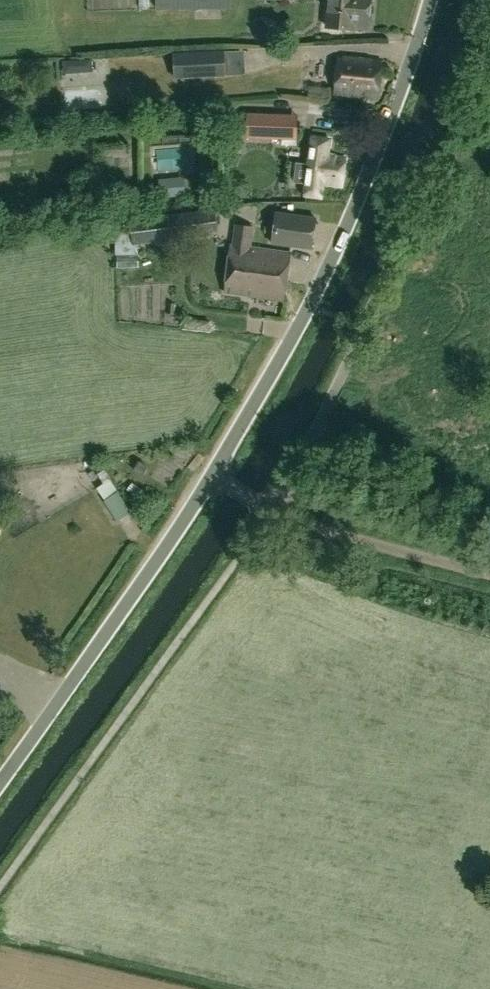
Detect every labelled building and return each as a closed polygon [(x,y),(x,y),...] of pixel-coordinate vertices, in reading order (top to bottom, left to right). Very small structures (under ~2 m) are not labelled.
[(155,3),(169,3),(170,26),(196,25),(196,16),(231,15),(231,0),(155,0),(155,3)] [(326,27),(353,30),(354,29),(368,30),(371,0),(328,0),(326,27)] [(272,35),(270,29),(264,27),(259,29),(256,35),(258,40),(264,43),(269,40),(272,35)] [(176,77),(248,75),(245,50),(175,55),(176,77)] [(335,95),(376,99),(379,61),(338,58),(335,95)] [(91,59),(63,60),(64,73),(92,71),(91,59)] [(298,115),(247,113),(246,138),(282,140),(282,144),(296,145),(298,115)] [(311,136),(309,154),(308,154),(304,197),(322,198),(323,186),(342,188),(345,158),(331,156),(333,138),(311,136)] [(158,170),(187,168),(185,137),(157,138),(158,170)] [(142,244),(220,234),(216,208),(137,219),(142,244)] [(313,251),(317,217),(275,212),(271,245),(313,251)] [(290,252),(249,247),(250,236),(249,236),(250,224),(234,222),(225,293),(284,301),(290,252)] [(139,234),(116,237),(116,255),(139,254),(139,234)] [(139,254),(116,255),(118,269),(139,268),(139,254)] [(148,467),(139,461),(133,471),(141,476),(148,467)] [(102,494),(111,515),(125,508),(115,487),(102,494)] [(34,518),(32,500),(15,501),(17,520),(34,518)]
